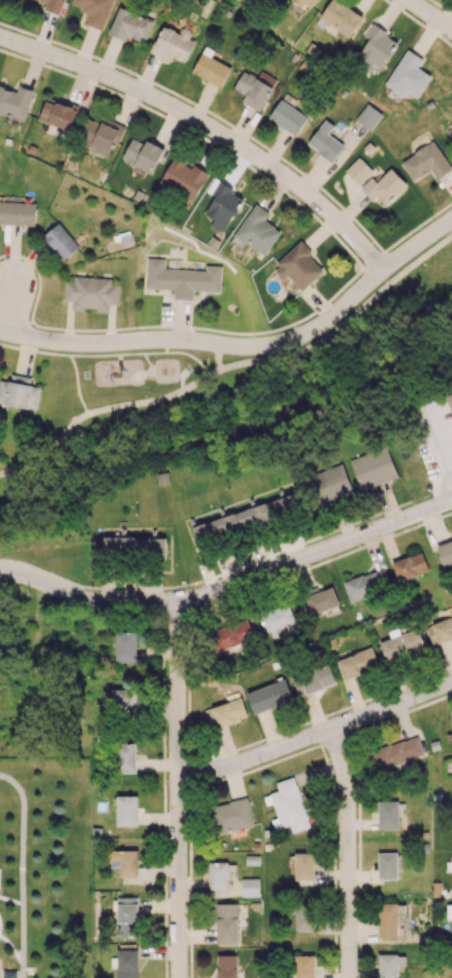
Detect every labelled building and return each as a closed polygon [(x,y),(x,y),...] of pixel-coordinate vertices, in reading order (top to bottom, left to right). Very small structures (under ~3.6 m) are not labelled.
[(45,1),(43,9),(58,14),(62,0),(41,0),(45,1)] [(112,0),(73,0),(71,6),(90,13),(86,24),(102,30),(112,0)] [(305,12),(317,0),(293,0),(305,12)] [(350,38),(363,17),(337,0),(331,0),(319,18),(350,38)] [(145,42),(154,21),(120,6),(108,33),(125,41),(128,34),(145,42)] [(372,24),(364,37),(368,40),(357,56),(378,71),(398,42),(372,24)] [(151,54),(171,60),(172,57),(186,62),(193,40),(188,38),(191,30),(181,27),(180,31),(161,25),(151,54)] [(192,72),(220,87),(231,68),(210,57),(214,51),(205,46),(192,72)] [(417,98),(431,75),(417,67),(422,59),(406,49),(384,85),(404,97),(407,92),(417,98)] [(260,70),(257,77),(243,70),(233,89),(246,96),(243,102),(259,111),(277,79),(260,70)] [(18,86),(17,90),(0,86),(0,114),(24,121),(33,90),(18,86)] [(70,131),(77,108),(45,98),(38,121),(70,131)] [(268,118),(296,135),(308,117),(281,99),(268,118)] [(370,130),(382,114),(367,103),(355,118),(370,130)] [(111,158),(121,129),(88,117),(78,146),(111,158)] [(328,134),(334,125),(324,118),(307,144),(332,162),(344,145),(328,134)] [(152,174),(163,149),(132,136),(121,160),(152,174)] [(400,160),(412,181),(431,170),(437,179),(451,170),(434,141),(400,160)] [(193,164),(192,165),(173,155),(158,184),(193,202),(208,172),(193,164)] [(345,170),(358,184),(372,171),(359,156),(345,170)] [(376,182),(372,177),(360,188),(372,201),(377,196),(385,205),(407,185),(391,168),(376,182)] [(222,233),(245,198),(214,178),(206,191),(214,196),(204,213),(214,220),(210,226),(222,233)] [(35,225),(36,203),(0,202),(0,224),(35,225)] [(234,235),(264,256),(281,231),(265,220),(270,213),(255,203),(234,235)] [(66,260),(80,248),(59,224),(44,238),(55,250),(56,249),(66,260)] [(271,268),(282,280),(287,275),(301,291),(323,271),(309,255),(312,252),(301,241),(271,268)] [(165,269),(204,270),(204,265),(222,266),(221,292),(145,289),(146,267),(147,267),(147,258),(166,259),(165,269)] [(118,304),(118,284),(110,284),(111,278),(73,276),(73,281),(65,281),(64,300),(72,300),(71,309),(109,311),(109,304),(118,304)] [(36,409),(40,387),(24,384),(25,376),(11,374),(10,381),(0,380),(0,403),(36,409)] [(360,490),(397,479),(387,447),(350,458),(360,490)] [(320,507),(353,494),(342,463),(308,476),(320,507)] [(192,525),(197,542),(253,525),(253,528),(300,514),(294,495),(192,525)] [(166,556),(166,537),(103,536),(103,555),(166,556)] [(451,565),(451,540),(436,547),(444,568),(451,565)] [(398,582),(428,571),(421,552),(391,563),(398,582)] [(350,601),(390,587),(383,567),(343,582),(350,601)] [(310,614),(338,608),(334,588),(306,594),(310,614)] [(261,611),(266,631),(294,624),(289,604),(261,611)] [(425,625),(431,644),(451,638),(451,617),(425,625)] [(210,633),(217,651),(254,637),(247,619),(210,633)] [(379,641),(386,662),(425,650),(418,628),(379,641)] [(115,662),(136,662),(136,631),(115,632),(115,662)] [(342,679),(379,668),(373,648),(337,658),(342,679)] [(300,696),(335,684),(329,665),(293,677),(300,696)] [(293,700),(285,679),(246,693),(254,714),(293,700)] [(102,690),(103,714),(136,712),(135,688),(102,690)] [(248,717),(238,692),(225,697),(227,702),(204,710),(211,731),(248,717)] [(379,771),(424,754),(417,735),(372,752),(379,771)] [(135,743),(115,744),(116,773),(136,772),(135,743)] [(276,782),(278,791),(270,793),(277,818),(271,820),(274,829),(290,824),(292,832),(310,827),(295,777),(276,782)] [(116,826),(137,826),(137,796),(116,795),(116,826)] [(218,833),(253,824),(246,797),(211,806),(218,833)] [(377,828),(398,829),(398,800),(378,800),(377,828)] [(119,877),(138,876),(137,850),(106,850),(106,867),(118,867),(119,877)] [(294,853),(295,880),(314,879),(313,852),(294,853)] [(397,878),(397,852),(378,852),(378,878),(397,878)] [(209,889),(228,888),(228,862),(208,863),(209,889)] [(258,878),(241,878),(241,897),(258,896),(258,878)] [(138,897),(117,897),(118,937),(138,936),(138,897)] [(237,944),(238,904),(217,903),(216,944),(237,944)] [(294,904),(295,930),(314,930),(314,904),(294,904)] [(379,938),(397,938),(397,905),(378,905),(379,938)] [(217,977),(237,977),(237,954),(216,955),(217,977)] [(314,954),(294,955),(295,977),(315,977),(314,954)] [(398,965),(405,965),(405,954),(378,955),(378,977),(398,977),(398,965)] [(18,969),(18,977),(4,977),(4,969),(18,969)]
